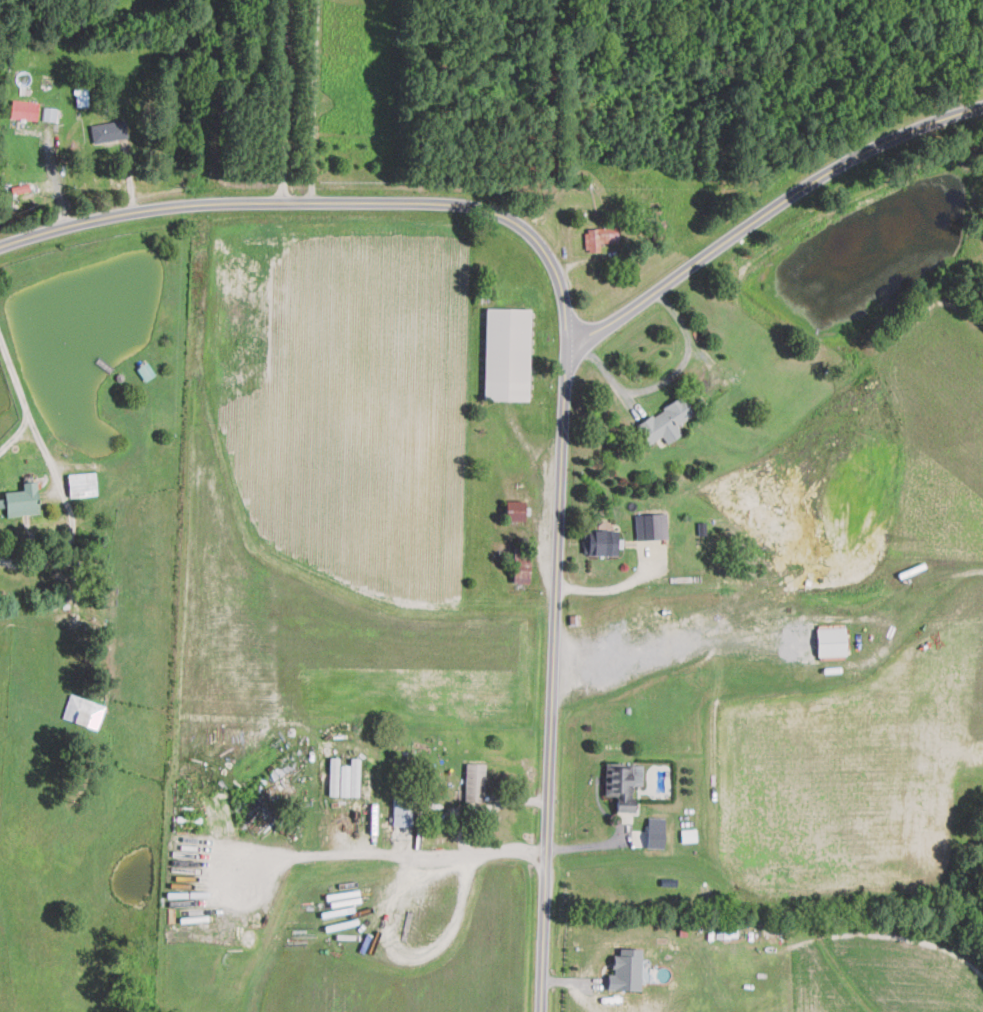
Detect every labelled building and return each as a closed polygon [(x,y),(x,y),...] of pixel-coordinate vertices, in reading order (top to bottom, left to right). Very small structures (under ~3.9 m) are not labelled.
[(88,105),(87,88),(76,88),(77,105),(88,105)] [(38,101),(12,100),(11,119),(37,119),(38,101)] [(55,121),(57,107),(44,106),(43,120),(55,121)] [(94,143),(128,136),(125,119),(90,125),(94,143)] [(600,251),(600,242),(620,242),(620,228),(585,228),(585,251),(600,251)] [(484,399),(528,400),(529,308),(485,307),(484,399)] [(136,369),(143,381),(153,375),(146,363),(136,369)] [(635,423),(648,444),(661,436),(665,443),(682,434),(676,424),(693,414),(682,396),(635,423)] [(67,496),(95,496),(95,473),(67,473),(67,496)] [(38,514),(36,481),(22,482),(22,490),(4,491),(5,515),(38,514)] [(505,520),(525,520),(525,500),(505,500),(505,520)] [(666,513),(636,514),(637,539),(667,538),(666,513)] [(617,555),(617,530),(582,530),(582,555),(617,555)] [(513,594),(528,594),(528,552),(513,552),(513,594)] [(845,654),(844,624),(817,624),(817,655),(845,654)] [(104,704),(69,693),(61,718),(97,729),(104,704)] [(338,795),(339,757),(330,757),(329,795),(338,795)] [(485,763),(466,762),(465,801),(484,801),(485,763)] [(605,795),(616,795),(616,811),(633,812),(634,785),(642,785),(643,764),(606,762),(605,795)] [(394,800),(393,825),(412,825),(412,800),(394,800)] [(647,847),(664,848),(665,817),(648,817),(647,847)] [(681,842),(697,841),(696,828),(681,829),(681,842)] [(607,989),(641,990),(642,948),(619,948),(619,954),(614,954),(613,974),(608,974),(607,989)]
